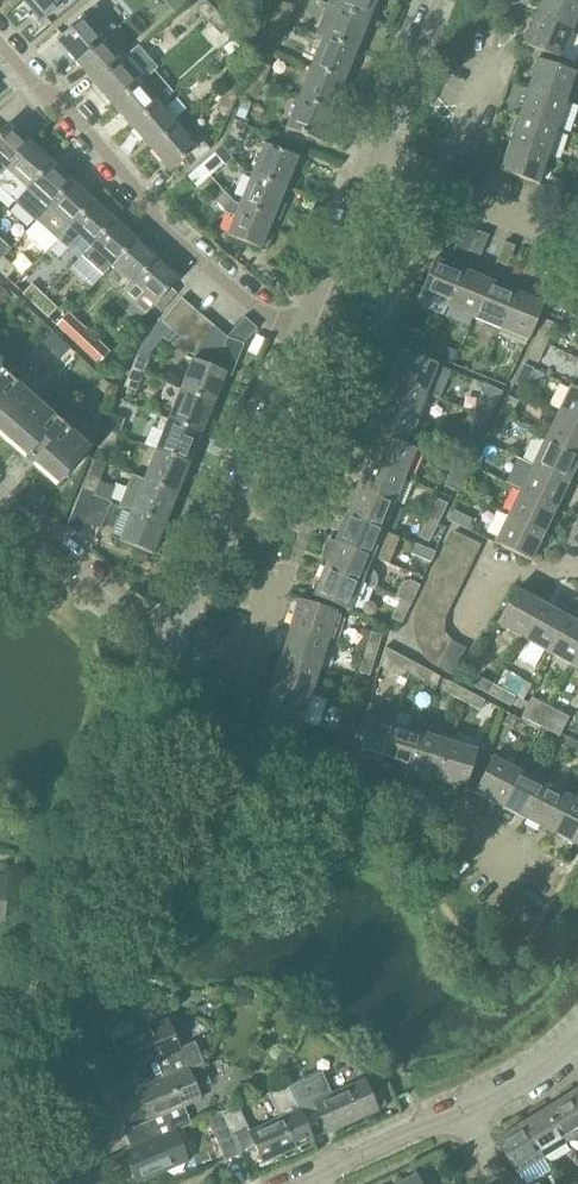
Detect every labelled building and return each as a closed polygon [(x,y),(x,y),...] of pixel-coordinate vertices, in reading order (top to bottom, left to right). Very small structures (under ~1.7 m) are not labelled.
[(22,0),(33,14),(41,23),(67,0),(22,0)] [(208,23),(218,13),(205,0),(195,10),(208,23)] [(229,11),(239,0),(218,0),(229,11)] [(375,0),(327,0),(325,5),(333,8),(334,8),(366,21),(367,20),(371,22),(377,7),(373,5),(375,0)] [(533,19),(570,33),(577,13),(577,6),(563,0),(541,0),(533,19)] [(281,1),(274,18),(288,23),(294,6),(281,1)] [(354,51),(366,21),(334,8),(333,8),(322,37),(354,51)] [(221,36),(231,25),(218,13),(208,23),(221,36)] [(55,41),(75,64),(102,40),(82,18),(55,41)] [(281,40),(288,23),(274,18),(268,35),(281,40)] [(558,61),(570,33),(533,19),(522,46),(558,61)] [(342,82),(354,51),(322,37),(310,68),(342,82)] [(75,64),(94,85),(121,62),(102,40),(75,64)] [(528,87),(565,100),(575,72),(538,59),(528,87)] [(94,85),(113,107),(140,84),(121,62),(94,85)] [(250,78),(263,84),(270,67),(257,62),(250,78)] [(330,112),(342,82),(310,68),(298,99),(330,112)] [(230,77),(222,95),(235,100),(243,83),(230,77)] [(257,100),(263,84),(250,78),(244,95),(257,100)] [(113,107),(132,128),(158,105),(140,84),(113,107)] [(565,100),(528,87),(519,114),(556,127),(565,100)] [(235,100),(222,95),(215,111),(229,116),(235,100)] [(318,142),(330,112),(298,99),(286,129),(318,142)] [(132,128),(150,149),(176,126),(158,105),(132,128)] [(519,114),(510,141),(547,154),(556,127),(519,114)] [(246,124),(234,119),(233,118),(226,135),(227,136),(239,141),(246,124)] [(7,166),(28,143),(9,125),(0,135),(0,174),(7,166)] [(187,138),(176,126),(150,149),(169,171),(183,159),(190,166),(208,150),(193,133),(187,138)] [(547,154),(510,141),(500,169),(537,182),(547,154)] [(28,186),(33,180),(50,162),(33,147),(28,143),(7,166),(0,174),(0,188),(14,201),(28,186)] [(250,175),(283,189),(296,156),(262,143),(250,175)] [(216,152),(202,164),(210,175),(225,162),(216,152)] [(49,205),(48,205),(69,181),(50,162),(33,180),(28,186),(14,201),(35,221),(49,205)] [(202,164),(187,176),(196,187),(210,175),(202,164)] [(238,204),(231,202),(232,203),(271,219),(272,216),(278,219),(284,204),(278,201),(283,189),(250,175),(238,204)] [(35,221),(56,239),(91,201),(69,181),(48,205),(49,205),(35,221)] [(558,199),(567,206),(577,192),(577,188),(571,182),(558,199)] [(231,202),(225,194),(215,201),(223,212),(233,216),(225,235),(259,249),(271,219),(232,203),(231,202)] [(67,250),(80,234),(90,243),(112,220),(91,201),(56,239),(67,250)] [(464,227),(464,225),(467,216),(447,209),(443,220),(464,227)] [(101,275),(112,264),(111,263),(133,240),(112,220),(90,243),(92,245),(81,256),(101,275)] [(488,234),(477,230),(469,251),(479,255),(488,234)] [(111,263),(112,264),(132,283),(154,260),(133,240),(111,263)] [(514,245),(503,241),(495,261),(506,266),(514,245)] [(541,256),(530,251),(521,272),(532,277),(541,256)] [(2,256),(0,258),(0,273),(6,279),(15,269),(2,256)] [(446,306),(461,268),(435,257),(419,294),(446,306)] [(154,260),(132,283),(120,296),(133,308),(143,297),(159,311),(175,293),(168,287),(175,279),(154,260)] [(461,268),(446,306),(472,316),(487,279),(461,268)] [(487,279),(472,316),(498,327),(514,290),(513,290),(516,284),(499,276),(496,283),(487,279)] [(31,284),(21,294),(33,305),(43,295),(31,284)] [(559,311),(567,292),(557,287),(548,307),(559,311)] [(514,290),(498,327),(496,333),(523,345),(541,302),(514,290)] [(33,305),(47,319),(57,309),(43,295),(33,305)] [(161,320),(172,330),(192,308),(180,298),(161,320)] [(182,339),(202,317),(192,308),(172,330),(182,339)] [(194,349),(214,327),(202,317),(182,339),(194,349)] [(543,319),(535,339),(545,343),(554,324),(543,319)] [(75,344),(84,334),(72,322),(62,332),(75,344)] [(214,327),(194,349),(205,359),(213,363),(225,337),(214,327)] [(70,347),(52,331),(41,343),(59,359),(70,347)] [(98,347),(84,334),(75,344),(89,357),(98,347)] [(212,366),(191,358),(179,389),(211,402),(216,404),(223,388),(218,386),(223,373),(229,376),(242,344),(225,337),(213,363),(212,366)] [(537,363),(545,343),(535,339),(527,358),(537,363)] [(456,351),(445,346),(441,356),(453,361),(456,351)] [(388,376),(426,392),(438,397),(450,370),(399,349),(388,376)] [(130,369),(143,375),(149,359),(136,354),(130,369)] [(534,369),(524,364),(514,383),(524,388),(534,369)] [(136,392),(143,375),(130,369),(123,387),(136,392)] [(0,436),(32,400),(0,371),(0,436)] [(388,376),(377,403),(415,418),(426,392),(388,376)] [(173,403),(166,419),(199,432),(211,402),(179,389),(178,389),(166,384),(160,398),(173,403)] [(488,419),(498,400),(502,391),(486,385),(473,411),(478,414),(488,419)] [(577,423),(577,389),(569,385),(556,412),(577,423)] [(498,415),(509,420),(518,401),(508,396),(498,415)] [(32,400),(0,436),(22,456),(21,458),(30,467),(32,465),(54,483),(86,446),(33,401),(32,400)] [(365,430),(377,435),(377,434),(404,445),(404,444),(415,418),(377,403),(365,430)] [(577,455),(577,454),(577,423),(556,412),(543,438),(577,455)] [(105,430),(119,435),(125,419),(112,414),(105,430)] [(469,433),(479,438),(488,419),(478,414),(469,433)] [(499,439),(509,420),(498,415),(489,434),(499,439)] [(199,432),(166,419),(160,416),(155,429),(161,431),(154,449),(187,463),(199,432)] [(112,452),(119,435),(105,430),(99,447),(112,452)] [(377,434),(377,435),(366,460),(404,476),(415,449),(404,444),(404,445),(377,434)] [(531,464),(565,480),(577,455),(543,438),(531,464)] [(453,465),(462,470),(472,451),(462,446),(453,465)] [(142,478),(142,479),(175,492),(187,463),(154,449),(142,478)] [(472,451),(462,470),(472,474),(481,455),(472,451)] [(366,460),(355,487),(393,502),(404,476),(366,460)] [(518,489),(553,506),(565,480),(531,464),(518,489)] [(453,489),(462,470),(453,465),(443,484),(453,489)] [(472,474),(462,470),(453,489),(463,493),(472,474)] [(88,473),(81,489),(93,494),(100,478),(88,473)] [(130,509),(162,522),(175,492),(142,479),(142,478),(130,473),(117,504),(130,509)] [(355,487),(344,513),(382,529),(393,502),(355,487)] [(93,495),(93,494),(81,489),(75,506),(87,511),(83,522),(99,528),(109,501),(93,495)] [(506,515),(540,532),(553,506),(518,489),(506,515)] [(428,516),(438,521),(447,502),(437,497),(428,516)] [(150,553),(162,522),(130,509),(117,540),(150,553)] [(452,510),(447,520),(466,530),(471,519),(452,510)] [(344,513),(333,539),(371,555),(382,529),(344,513)] [(540,532),(506,515),(493,542),(527,558),(540,532)] [(438,521),(428,516),(419,535),(428,540),(438,521)] [(454,530),(448,543),(474,556),(481,543),(454,530)] [(326,555),(322,566),(360,581),(359,582),(374,588),(376,584),(376,580),(375,574),(372,570),(365,568),(371,555),(333,539),(333,540),(327,538),(321,553),(326,555)] [(410,555),(431,563),(435,551),(415,543),(410,555)] [(468,568),(474,556),(448,543),(442,555),(468,568)] [(463,580),(468,568),(442,555),(436,567),(463,580)] [(348,609),(359,582),(360,581),(322,566),(311,593),(348,609)] [(456,592),(463,580),(436,567),(430,579),(456,592)] [(450,604),(456,592),(430,579),(424,591),(450,604)] [(395,597),(400,599),(410,604),(420,585),(409,580),(401,584),(395,597)] [(496,622),(518,635),(537,601),(514,588),(496,622)] [(445,616),(450,604),(424,591),(418,605),(417,607),(445,616)] [(297,599),(288,628),(326,639),(335,610),(297,599)] [(391,619),(401,624),(410,604),(400,599),(391,619)] [(537,601),(518,635),(544,649),(562,615),(537,601)] [(443,629),(445,616),(417,607),(415,613),(414,619),(413,626),(416,638),(443,629)] [(570,663),(577,649),(577,623),(562,615),(544,649),(570,663)] [(355,648),(364,650),(375,653),(381,633),(361,627),(355,648)] [(288,628),(280,655),(318,666),(326,639),(288,628)] [(443,631),(443,629),(416,638),(417,643),(421,649),(426,656),(434,662),(437,664),(453,641),(443,631)] [(465,647),(453,641),(437,664),(451,673),(465,647)] [(385,647),(379,666),(406,681),(408,673),(412,662),(385,647)] [(570,663),(577,668),(577,649),(570,663)] [(369,674),(375,653),(364,650),(358,671),(369,674)] [(280,655),(272,682),(310,694),(318,666),(280,655)] [(427,683),(432,672),(412,662),(408,673),(427,683)] [(491,696),(496,686),(478,676),(472,686),(491,696)] [(459,700),(465,690),(447,680),(442,691),(459,700)] [(272,682),(264,710),(302,721),(310,694),(272,682)] [(348,705),(359,709),(365,689),(354,686),(348,705)] [(515,696),(496,686),(491,696),(510,706),(515,696)] [(485,700),(465,690),(459,700),(480,710),(485,700)] [(544,716),(550,707),(531,697),(526,707),(544,716)] [(379,761),(393,722),(396,711),(368,702),(353,752),(379,761)] [(352,730),(359,709),(348,705),(341,727),(352,730)] [(521,716),(539,726),(544,716),(526,707),(521,716)] [(569,717),(550,707),(544,716),(564,726),(569,717)] [(302,721),(264,710),(255,738),(293,750),(302,721)] [(393,722),(379,761),(406,769),(420,730),(423,720),(409,715),(406,726),(393,722)] [(544,716),(539,726),(559,736),(564,726),(544,716)] [(420,730),(406,769),(433,778),(446,739),(420,730)] [(577,755),(577,742),(568,737),(563,747),(577,755)] [(446,739),(433,778),(463,787),(475,748),(446,739)] [(324,748),(321,758),(342,764),(345,754),(324,748)] [(499,805),(518,769),(492,755),(473,791),(499,805)] [(524,818),(544,782),(518,769),(499,805),(524,818)] [(550,831),(569,795),(544,782),(524,818),(550,831)] [(569,795),(550,831),(577,845),(577,843),(577,800),(569,795)] [(8,925),(11,867),(0,867),(0,924),(8,925)] [(167,1019),(116,1040),(129,1073),(132,1071),(139,1087),(170,1075),(201,1062),(193,1043),(179,1048),(167,1019)] [(290,1056),(280,1051),(273,1065),(284,1070),(290,1056)] [(201,1062),(170,1075),(139,1087),(139,1088),(136,1089),(149,1119),(122,1130),(130,1149),(173,1132),(190,1124),(183,1106),(199,1099),(194,1089),(209,1082),(201,1062)] [(302,1078),(287,1085),(304,1124),(319,1117),(326,1132),(376,1109),(362,1079),(331,1093),(321,1072),(303,1081),(302,1078)] [(304,1124),(287,1085),(268,1094),(279,1117),(248,1132),(240,1115),(235,1104),(219,1111),(239,1153),(254,1146),(261,1162),(311,1139),(304,1124)] [(222,1094),(233,1098),(235,1093),(224,1089),(222,1094)] [(569,1143),(577,1138),(577,1103),(573,1095),(548,1110),(569,1143)] [(524,1124),(544,1158),(569,1143),(548,1110),(524,1124)] [(225,1160),(239,1153),(219,1111),(205,1117),(225,1160)] [(524,1124),(499,1139),(527,1183),(531,1183),(552,1171),(544,1158),(524,1124)] [(173,1132),(130,1149),(124,1151),(137,1182),(185,1162),(173,1132)] [(415,1176),(396,1183),(419,1183),(415,1176)]
